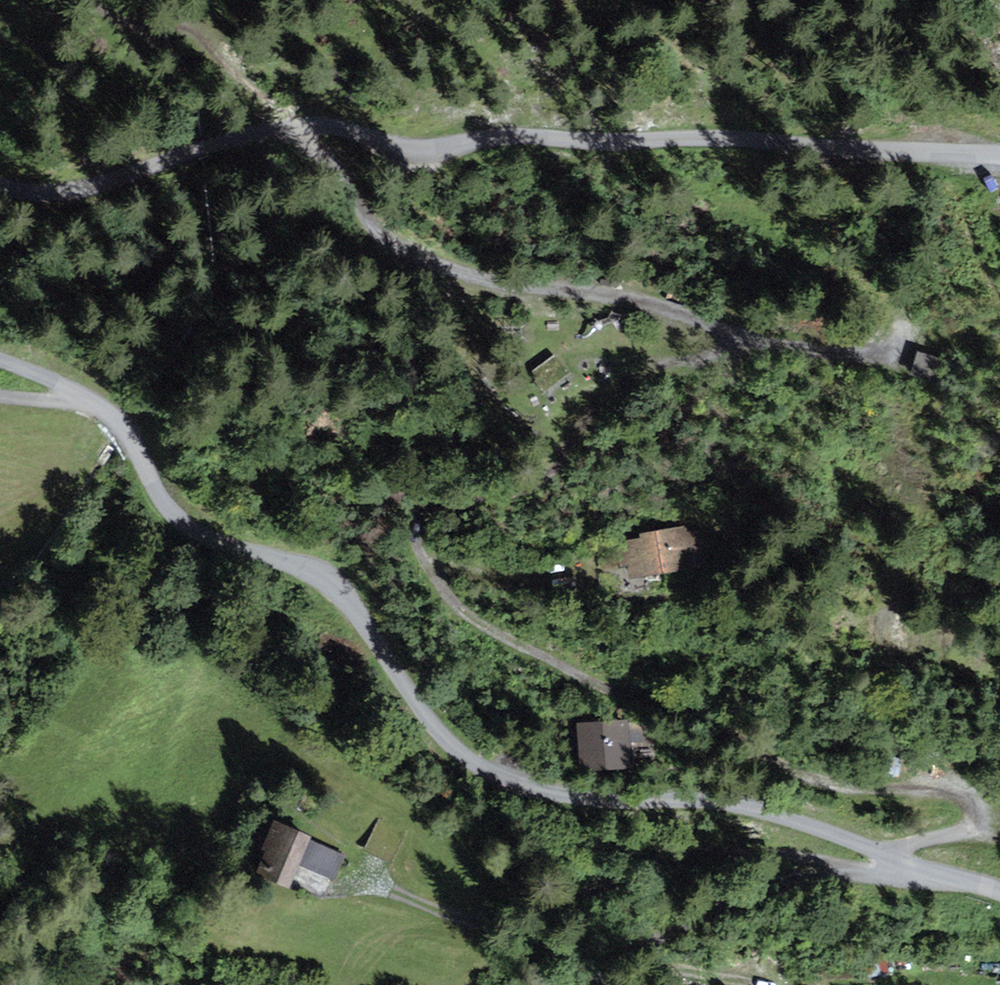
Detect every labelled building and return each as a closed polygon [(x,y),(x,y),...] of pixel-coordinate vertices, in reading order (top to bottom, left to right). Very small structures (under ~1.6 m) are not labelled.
[(944,360),(919,352),(912,373),(938,381),(944,360)] [(569,372),(555,355),(533,371),(543,391),(569,372)] [(529,431),(515,431),(516,444),(529,444),(529,431)] [(640,538),(616,543),(621,567),(628,565),(630,578),(709,564),(706,548),(710,548),(706,527),(686,531),(685,525),(639,534),(640,538)] [(629,720),(577,723),(580,770),(631,767),(630,742),(644,741),(642,722),(629,723),(629,720)] [(337,859),(269,825),(244,877),(277,893),(289,868),(324,885),(337,859)]
